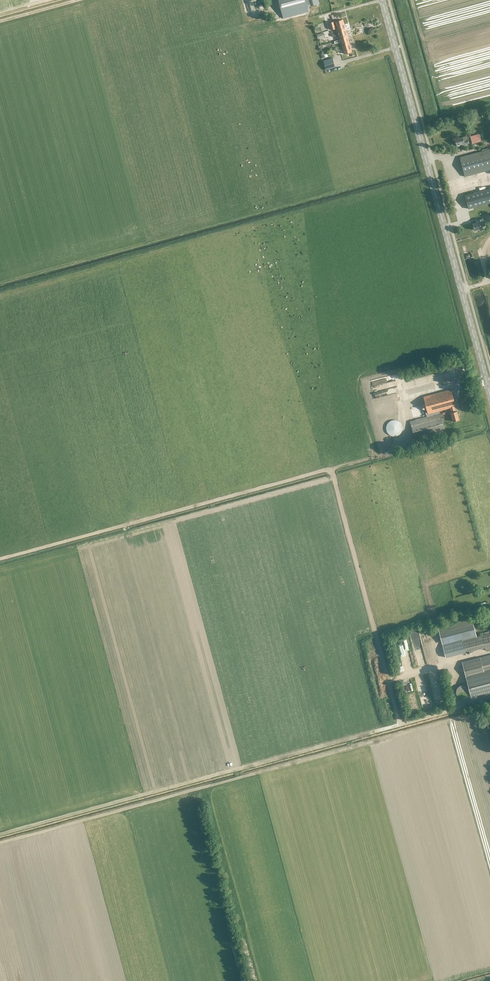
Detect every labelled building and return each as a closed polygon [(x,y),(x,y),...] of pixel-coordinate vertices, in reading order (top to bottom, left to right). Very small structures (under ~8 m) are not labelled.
[(283,18),(309,11),(307,5),(308,4),(309,6),(319,4),(318,0),(278,0),(283,18)] [(344,23),(343,23),(342,19),(334,22),(334,21),(329,23),(331,29),(337,28),(338,32),(345,30),(343,23),(344,23)] [(339,35),(340,39),(347,37),(345,30),(338,32),(335,33),(332,34),(332,37),(336,36),(339,35)] [(342,46),(349,44),(347,37),(340,39),(337,40),(334,41),(334,44),(338,43),(341,42),(342,46)] [(344,54),(351,51),(349,44),(342,46),(339,47),(336,48),(336,51),(340,50),(343,49),(344,53),(344,54)] [(323,61),(325,69),(335,67),(332,58),(323,61)] [(454,139),(456,145),(461,144),(462,145),(468,143),(466,136),(454,139)] [(465,176),(489,169),(489,148),(459,157),(465,176)] [(465,195),(468,209),(489,203),(489,188),(465,195)] [(472,223),(474,230),(481,228),(480,225),(483,224),(482,221),(480,222),(480,221),(472,223)] [(415,380),(404,380),(405,388),(415,387),(415,380)] [(428,413),(439,410),(450,407),(451,412),(450,412),(453,421),(459,419),(457,410),(456,411),(454,406),(455,405),(450,389),(423,397),(427,411),(428,413)] [(428,413),(427,411),(425,412),(426,416),(409,421),(415,442),(445,433),(439,410),(428,413)] [(402,429),(402,428),(402,427),(402,426),(402,425),(401,424),(401,423),(400,423),(399,422),(398,421),(397,421),(397,420),(396,420),(395,420),(394,420),(393,420),(392,420),(391,421),(390,421),(389,422),(388,422),(388,423),(387,424),(386,425),(386,426),(386,427),(386,428),(386,429),(386,430),(386,431),(387,432),(387,433),(388,434),(389,434),(389,435),(390,435),(391,436),(392,436),(393,436),(394,436),(395,436),(396,436),(397,436),(398,435),(399,435),(399,434),(400,434),(400,433),(401,433),(401,432),(402,431),(402,430),(402,429)] [(462,640),(476,637),(472,619),(438,628),(442,643),(461,638),(462,640)] [(462,640),(465,652),(485,647),(485,650),(489,649),(489,633),(476,637),(462,640)] [(484,673),(489,672),(489,655),(480,658),(480,657),(462,662),(466,678),(484,674),(484,673)] [(468,688),(467,688),(467,687),(466,686),(465,686),(465,685),(464,685),(463,685),(462,685),(461,685),(460,685),(459,685),(459,686),(458,686),(457,687),(456,688),(456,689),(456,690),(455,690),(455,691),(455,692),(456,692),(456,693),(456,694),(457,695),(458,696),(459,697),(460,697),(461,698),(462,698),(463,697),(464,697),(465,697),(465,696),(466,696),(467,696),(467,695),(468,694),(468,693),(468,692),(468,691),(468,690),(468,689),(468,688)]
